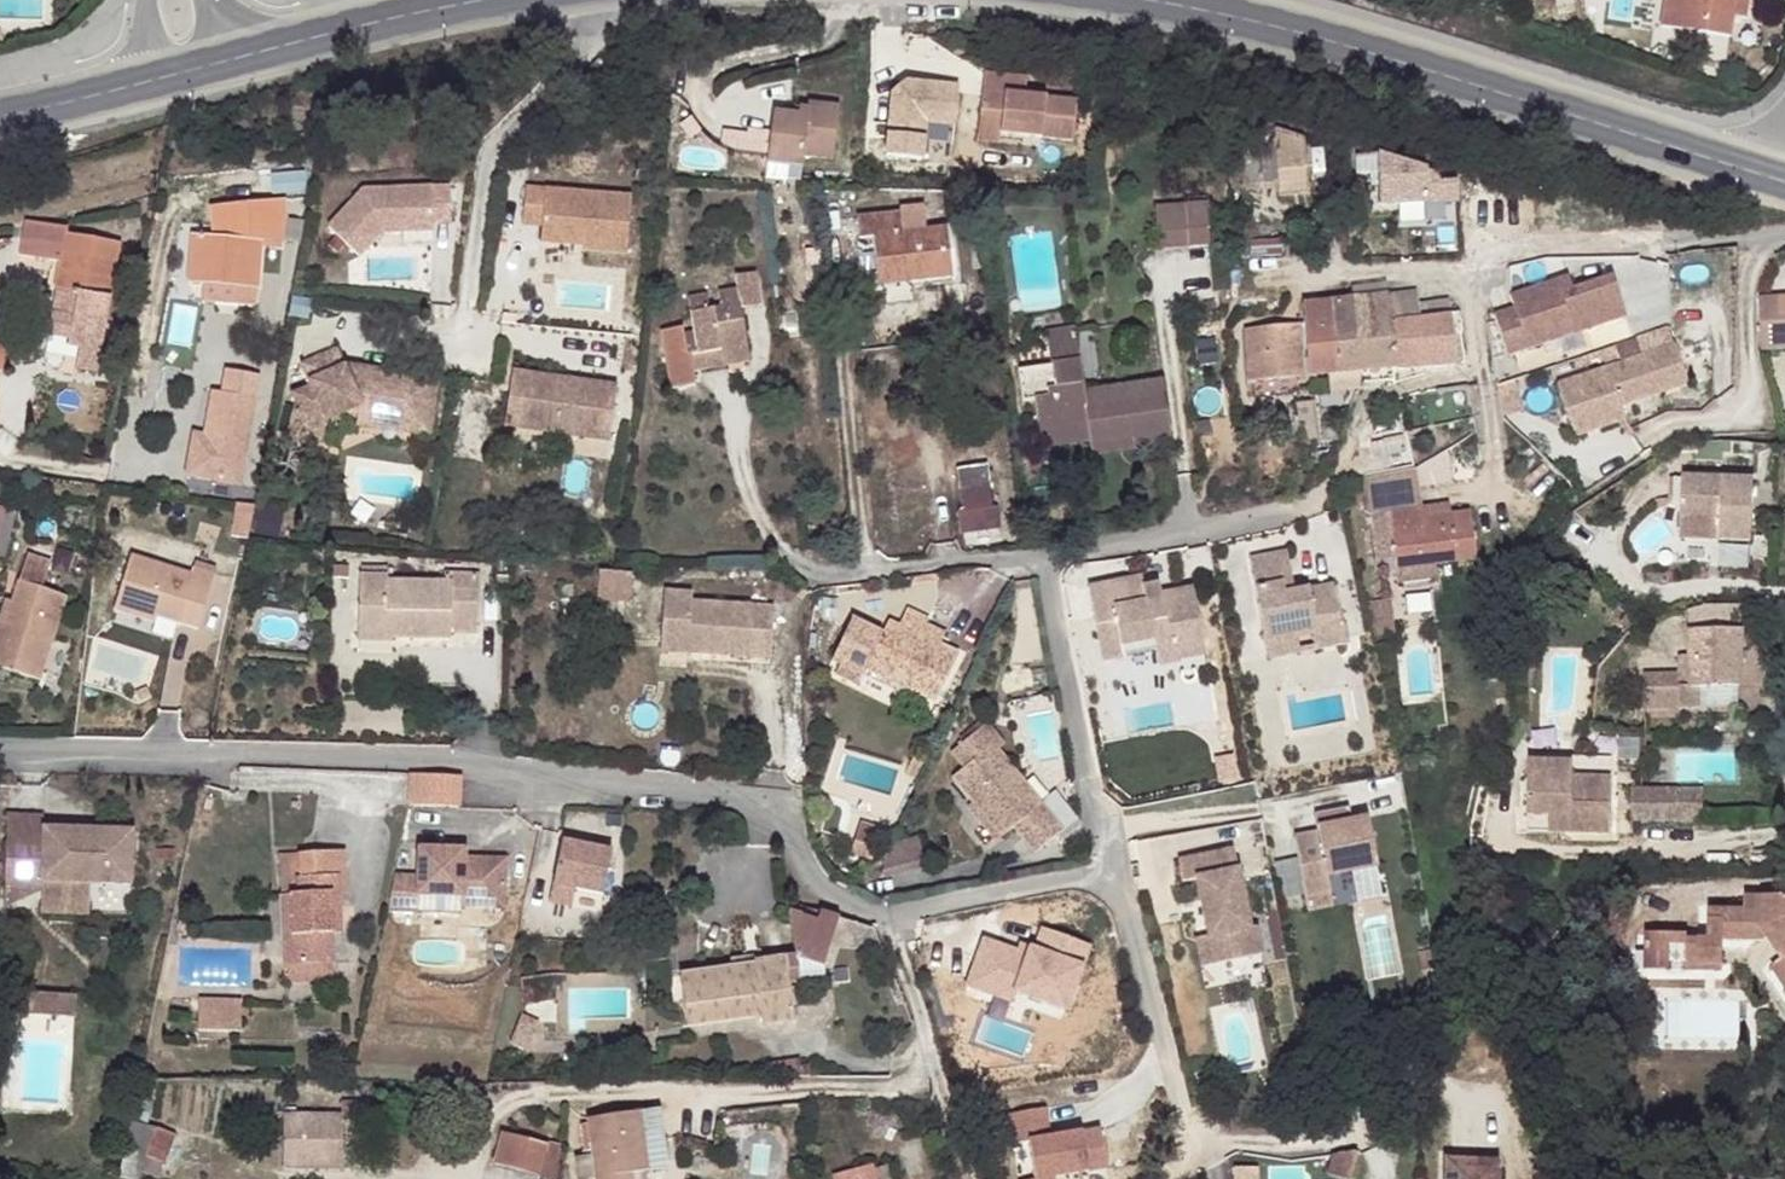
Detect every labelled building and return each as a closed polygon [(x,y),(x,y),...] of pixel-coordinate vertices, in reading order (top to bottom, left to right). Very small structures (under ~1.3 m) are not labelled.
[(1736,0),(1667,0),(1662,27),(1730,39),(1734,17),(1736,0)] [(1734,17),(1745,19),(1749,0),(1736,0),(1734,17)] [(1024,92),(1024,83),(1024,73),(983,70),(979,113),(1017,116),(1016,129),(1043,131),(1074,133),(1076,97),(1047,94),(1024,92)] [(1048,85),(1024,83),(1024,92),(1047,94),(1048,85)] [(808,106),(808,108),(806,116),(798,115),(772,112),(767,162),(802,165),(804,155),(833,159),(839,109),(808,106)] [(798,107),(798,115),(806,116),(808,108),(798,107)] [(1017,116),(979,113),(977,138),(1042,143),(1043,131),(1016,129),(1017,116)] [(1250,189),(1277,189),(1276,132),(1249,132),(1250,189)] [(1281,196),(1310,194),(1306,132),(1278,133),(1281,196)] [(305,168),(245,171),(247,200),(308,196),(305,168)] [(619,192),(514,188),(513,224),(533,225),(532,240),(575,242),(575,247),(617,248),(619,192)] [(324,235),(356,263),(378,238),(429,233),(429,227),(447,226),(444,190),(358,198),(324,235)] [(247,201),(211,204),(213,234),(192,233),(188,281),(204,282),(258,286),(262,238),(283,240),(285,215),(283,198),(247,201)] [(1160,249),(1210,246),(1208,202),(1158,205),(1160,249)] [(912,280),(958,274),(953,226),(903,231),(901,213),(856,218),(859,238),(873,237),(878,272),(910,268),(912,280)] [(68,223),(22,216),(17,249),(61,255),(55,288),(63,289),(110,298),(120,241),(66,232),(68,223)] [(1487,233),(1475,226),(1448,216),(1441,231),(1438,243),(1476,257),(1487,233)] [(1251,238),(1252,253),(1282,252),(1281,236),(1251,238)] [(910,268),(878,272),(879,283),(912,280),(910,268)] [(738,287),(741,303),(761,301),(756,271),(737,274),(738,287)] [(1516,307),(1496,313),(1508,353),(1628,316),(1615,275),(1574,288),(1563,292),(1558,279),(1512,294),(1516,307)] [(1570,276),(1558,279),(1563,292),(1574,288),(1570,276)] [(257,303),(258,286),(204,282),(204,300),(257,303)] [(697,346),(698,351),(747,343),(741,303),(738,287),(719,289),(721,307),(709,308),(707,292),(689,294),(697,346)] [(81,347),(101,350),(110,298),(63,289),(59,314),(49,313),(46,332),(70,336),(68,345),(81,347)] [(1388,293),(1353,296),(1355,325),(1390,322),(1388,293)] [(1397,293),(1388,293),(1390,322),(1399,321),(1397,293)] [(1302,301),(1304,322),(1308,376),(1327,375),(1359,371),(1355,325),(1353,296),(1302,301)] [(1762,297),(1761,310),(1763,346),(1784,345),(1784,296),(1762,297)] [(1419,319),(1452,316),(1451,299),(1417,302),(1419,319)] [(1452,316),(1419,319),(1399,321),(1390,322),(1394,368),(1456,363),(1452,316)] [(1308,376),(1304,322),(1243,327),(1249,382),(1250,382),(1308,376)] [(1394,368),(1390,322),(1355,325),(1359,371),(1394,368)] [(1051,365),(1081,362),(1077,323),(1047,326),(1051,365)] [(705,392),(701,363),(698,351),(697,346),(689,347),(687,338),(666,342),(675,398),(705,392)] [(749,357),(747,343),(698,351),(701,363),(749,357)] [(1678,343),(1560,381),(1576,431),(1626,415),(1621,402),(1690,380),(1678,343)] [(101,350),(81,347),(78,366),(98,368),(101,350)] [(327,352),(318,358),(320,363),(321,365),(323,367),(335,368),(327,352)] [(318,358),(294,371),(304,392),(285,399),(288,409),(281,450),(335,460),(337,442),(321,423),(338,416),(352,418),(352,435),(425,442),(428,400),(407,398),(409,375),(352,369),(351,383),(340,379),(335,368),(323,367),(321,365),(320,363),(318,358)] [(1088,422),(1091,441),(1135,436),(1136,448),(1171,445),(1162,379),(1084,387),(1081,362),(1051,365),(1021,369),(1024,400),(1035,400),(1037,419),(1059,417),(1061,425),(1088,422)] [(611,378),(505,367),(500,421),(606,431),(611,378)] [(352,369),(335,368),(340,379),(351,383),(352,369)] [(254,373),(223,369),(220,392),(209,391),(203,435),(192,434),(186,475),(239,483),(254,373)] [(430,377),(409,375),(407,398),(428,400),(430,377)] [(1312,422),(1295,425),(1298,452),(1318,450),(1311,402),(1309,402),(1312,422)] [(1364,430),(1365,445),(1404,439),(1399,411),(1370,415),(1366,427),(1364,430)] [(338,416),(321,423),(337,442),(352,435),(352,418),(338,416)] [(1059,417),(1037,419),(1041,447),(1091,441),(1088,422),(1061,425),(1059,417)] [(606,431),(500,421),(497,439),(603,450),(606,431)] [(1135,436),(1091,441),(1092,454),(1136,448),(1135,436)] [(988,465),(959,470),(965,510),(958,511),(961,533),(1004,528),(1000,505),(993,506),(988,465)] [(1388,476),(1368,478),(1370,494),(1375,494),(1376,501),(1371,502),(1372,508),(1392,506),(1390,492),(1420,487),(1418,471),(1388,474),(1388,476)] [(1679,478),(1677,519),(1718,521),(1717,541),(1752,543),(1755,482),(1679,478)] [(1424,508),(1376,513),(1381,559),(1398,556),(1401,581),(1440,576),(1438,562),(1477,557),(1470,511),(1425,517),(1424,508)] [(7,510),(0,536),(0,554),(5,555),(16,512),(7,510)] [(1748,568),(1751,546),(1722,542),(1719,564),(1748,568)] [(115,609),(134,614),(136,608),(176,620),(201,628),(218,573),(195,566),(193,572),(131,554),(115,609)] [(1315,632),(1319,649),(1342,645),(1334,604),(1331,586),(1297,592),(1290,554),(1251,561),(1267,640),(1315,632)] [(0,624),(0,665),(42,679),(68,596),(45,589),(53,562),(29,555),(14,601),(7,624),(0,622),(0,624)] [(1534,566),(1525,561),(1510,587),(1520,592),(1534,566)] [(631,564),(602,564),(601,588),(631,589),(631,564)] [(441,582),(387,580),(382,581),(382,576),(357,575),(356,626),(389,627),(389,638),(447,639),(448,632),(475,633),(476,573),(441,573),(441,582)] [(1163,603),(1161,595),(1160,589),(1143,592),(1146,612),(1116,618),(1117,626),(1098,629),(1106,664),(1125,660),(1123,650),(1158,642),(1160,652),(1162,662),(1181,658),(1180,661),(1205,656),(1194,590),(1174,593),(1176,600),(1163,603)] [(691,593),(663,591),(660,635),(687,636),(685,652),(769,658),(772,607),(690,601),(691,593)] [(1174,593),(1161,595),(1163,603),(1176,600),(1174,593)] [(7,599),(0,622),(7,624),(14,601),(7,599)] [(1744,688),(1741,605),(1706,608),(1694,610),(1696,657),(1685,657),(1686,675),(1649,677),(1651,710),(1706,708),(1705,689),(1744,688)] [(176,620),(136,608),(134,614),(132,624),(172,637),(176,620)] [(907,608),(899,625),(905,628),(913,612),(907,608)] [(939,645),(945,634),(926,625),(928,619),(913,612),(905,628),(899,625),(889,621),(886,627),(882,635),(866,666),(908,687),(936,701),(958,655),(939,645)] [(948,629),(928,619),(926,625),(945,634),(948,629)] [(866,666),(882,635),(870,629),(851,620),(831,661),(839,664),(835,673),(858,683),(862,675),(866,666)] [(874,621),(870,629),(882,635),(886,627),(874,621)] [(389,641),(389,638),(389,627),(356,626),(355,641),(389,641)] [(1270,659),(1319,649),(1315,632),(1267,640),(1270,659)] [(687,636),(660,635),(659,650),(685,652),(687,636)] [(1125,660),(1160,652),(1158,642),(1123,650),(1125,660)] [(908,687),(866,666),(862,675),(903,695),(908,687)] [(1705,689),(1706,708),(1745,707),(1744,688),(1705,689)] [(979,729),(998,752),(1008,743),(990,721),(979,729)] [(1033,829),(1023,838),(1034,851),(1061,828),(998,752),(979,729),(952,752),(966,768),(954,778),(974,802),(1002,837),(1015,828),(1025,819),(1033,829)] [(915,757),(908,773),(918,777),(926,762),(915,757)] [(1574,775),(1574,760),(1534,764),(1533,815),(1570,815),(1570,831),(1612,832),(1613,820),(1613,775),(1574,775)] [(459,776),(411,773),(409,803),(457,805),(459,776)] [(1633,820),(1705,820),(1705,812),(1697,811),(1696,788),(1647,788),(1633,787),(1633,820)] [(1002,837),(974,802),(969,805),(998,841),(1002,837)] [(6,823),(4,841),(40,843),(41,826),(43,813),(7,811),(6,823)] [(1352,811),(1319,818),(1324,836),(1298,841),(1311,902),(1335,897),(1332,881),(1383,871),(1372,821),(1355,825),(1352,811)] [(1533,832),(1570,831),(1570,815),(1533,815),(1533,832)] [(1025,819),(1015,828),(1023,838),(1033,829),(1025,819)] [(41,826),(40,843),(4,841),(2,883),(38,884),(39,878),(129,884),(131,831),(41,826)] [(612,848),(562,839),(550,901),(572,905),(575,887),(604,892),(612,848)] [(444,847),(417,846),(416,874),(415,892),(459,893),(503,895),(504,857),(462,855),(443,855),(444,847)] [(462,847),(444,847),(443,855),(462,855),(462,847)] [(347,851),(297,853),(298,878),(340,876),(348,875),(347,851)] [(1237,851),(1183,863),(1186,885),(1198,882),(1210,940),(1211,943),(1223,941),(1228,966),(1267,957),(1260,931),(1254,931),(1237,851)] [(298,878),(297,853),(275,853),(280,935),(290,935),(288,895),(295,894),(295,878),(298,878)] [(416,874),(395,873),(387,908),(414,909),(415,892),(416,874)] [(349,894),(348,875),(340,876),(341,894),(349,894)] [(334,964),(332,932),(331,913),(342,913),(341,894),(340,876),(298,878),(295,878),(295,894),(288,895),(290,935),(280,935),(282,966),(334,964)] [(503,895),(459,893),(459,905),(502,906),(503,895)] [(1335,897),(1311,902),(1313,915),(1338,911),(1335,897)] [(1689,941),(1688,945),(1688,972),(1724,973),(1726,941),(1768,941),(1771,938),(1784,961),(1784,898),(1747,897),(1744,911),(1710,910),(1710,942),(1689,941)] [(829,954),(838,917),(823,911),(821,916),(792,916),(798,958),(829,954)] [(343,932),(342,913),(331,913),(332,932),(343,932)] [(829,954),(884,946),(875,928),(838,917),(829,954)] [(964,992),(1072,1018),(1091,941),(1030,927),(1025,947),(977,935),(964,992)] [(1669,935),(1648,935),(1648,971),(1669,972),(1669,945),(1669,935)] [(1689,936),(1669,935),(1669,945),(1688,945),(1689,941),(1689,936)] [(1211,943),(1210,940),(1199,941),(1205,971),(1228,966),(1223,941),(1211,943)] [(786,959),(789,983),(825,978),(823,968),(829,954),(798,958),(786,959)] [(789,983),(786,959),(755,963),(755,966),(749,967),(747,959),(730,961),(731,967),(677,975),(684,1028),(762,1018),(764,1027),(796,1022),(789,983)] [(1775,967),(1784,982),(1784,961),(1775,967)] [(334,983),(334,964),(282,966),(283,984),(334,983)] [(38,1015),(76,1017),(77,994),(39,992),(38,1015)] [(196,1001),(195,1031),(238,1032),(238,1002),(196,1001)] [(524,1015),(512,1042),(528,1049),(542,1023),(524,1015)] [(769,1072),(769,1083),(801,1085),(801,1076),(769,1072)] [(1005,1115),(1009,1145),(1025,1143),(1030,1178),(1068,1178),(1107,1173),(1101,1132),(1049,1139),(1045,1109),(1005,1115)] [(344,1112),(285,1111),(284,1163),(343,1164),(344,1112)] [(595,1178),(633,1178),(631,1172),(645,1171),(650,1170),(641,1112),(587,1119),(595,1178)] [(156,1129),(146,1157),(165,1163),(175,1136),(156,1129)] [(559,1165),(559,1147),(496,1143),(493,1173),(540,1177),(541,1164),(559,1165)] [(1444,1169),(1444,1178),(1497,1178),(1498,1171),(1444,1169)] [(871,1170),(836,1178),(837,1178),(873,1178),(871,1170)]
